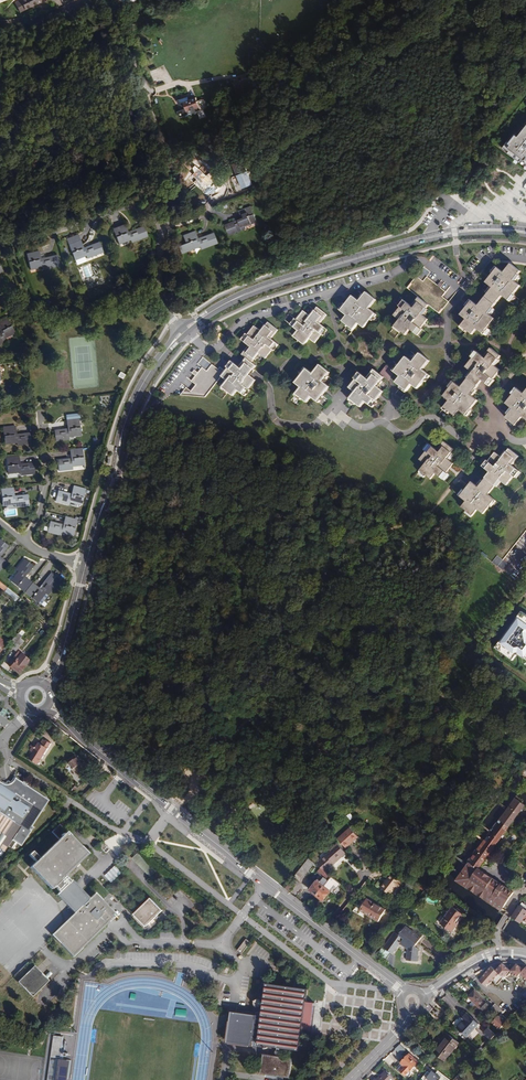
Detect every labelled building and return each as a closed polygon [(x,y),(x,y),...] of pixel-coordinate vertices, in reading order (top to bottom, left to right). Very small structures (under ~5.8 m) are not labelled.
[(20,0),(25,10),(41,2),(44,0),(21,0),(20,0)] [(253,89),(249,77),(233,83),(236,93),(248,89),(248,91),(253,89)] [(200,107),(196,97),(189,100),(188,97),(177,101),(178,104),(182,106),(184,105),(186,109),(177,112),(179,118),(188,115),(187,112),(200,107)] [(516,135),(512,132),(502,146),(507,150),(506,152),(518,161),(520,159),(525,164),(525,122),(516,135)] [(251,179),(241,154),(232,158),(241,182),(251,179)] [(261,188),(269,185),(266,177),(258,181),(261,188)] [(256,223),(250,209),(239,213),(240,217),(243,216),(244,220),(242,221),(229,226),(233,235),(246,230),(245,227),(256,223)] [(128,233),(126,228),(114,233),(119,247),(131,242),(132,244),(133,246),(148,239),(144,230),(129,236),(127,237),(126,234),(128,233)] [(198,238),(196,233),(184,237),(186,245),(179,248),(181,254),(188,251),(200,247),(201,249),(201,251),(218,246),(215,236),(199,241),(196,242),(195,239),(198,238)] [(84,250),(83,246),(81,241),(69,246),(76,264),(87,260),(88,262),(89,263),(105,257),(101,248),(86,254),(84,255),(82,251),(84,250)] [(41,258),(39,252),(26,257),(32,273),(44,268),(45,270),(61,264),(57,255),(42,261),(40,262),(39,258),(41,258)] [(418,299),(429,308),(440,316),(466,283),(433,258),(408,291),(418,299)] [(493,287),(486,295),(496,303),(503,294),(509,300),(521,284),(514,279),(522,270),(512,262),(505,271),(498,266),(491,275),(498,282),(497,284),(493,281),(490,284),(493,287)] [(379,297),(369,289),(362,298),(358,295),(355,299),(359,302),(357,305),(350,299),(342,308),(349,314),(344,321),(355,330),(361,323),(366,327),(379,311),(372,306),(379,297)] [(496,303),(486,295),(479,304),(476,302),(473,305),(477,309),(475,311),(468,305),(460,314),(465,318),(461,324),(472,333),(477,327),(483,332),(488,326),(495,317),(491,314),(489,312),(493,307),(496,303)] [(424,314),(429,308),(418,299),(413,305),(407,300),(395,316),(401,320),(396,328),(405,335),(411,328),(418,334),(425,324),(418,319),(420,316),(424,319),(426,316),(424,314)] [(329,313),(319,305),(312,314),(309,311),(306,316),(310,319),(308,321),(300,315),(293,324),(300,330),(295,336),(306,345),(311,338),(317,343),(329,328),(322,322),(329,313)] [(7,318),(0,322),(0,330),(1,331),(0,332),(0,343),(4,341),(3,339),(2,337),(13,331),(7,318)] [(279,333),(268,324),(263,331),(260,329),(257,333),(261,336),(259,338),(252,333),(245,342),(251,347),(244,356),(249,360),(246,363),(256,371),(259,368),(253,364),(261,354),(267,360),(279,345),(273,339),(279,333)] [(217,374),(191,352),(163,387),(177,399),(203,403),(223,378),(229,384),(224,390),(235,399),(241,393),(246,397),(258,382),(238,366),(234,370),(239,373),(237,375),(230,369),(225,376),(219,371),(217,374)] [(433,359),(423,352),(415,361),(408,356),(396,371),(389,365),(384,370),(393,377),(398,372),(403,377),(398,383),(409,392),(415,385),(417,387),(420,384),(416,380),(418,378),(425,384),(433,375),(426,369),(433,359)] [(463,372),(486,391),(493,382),(485,376),(487,373),(491,376),(494,373),(491,371),(498,362),(488,354),(481,363),(475,358),(463,372)] [(332,372),(322,365),(315,374),(309,369),(296,384),(303,389),(297,396),(308,404),(313,397),(320,403),(327,393),(319,387),(321,384),(325,387),(328,384),(325,381),(332,372)] [(382,374),(376,369),(369,378),(363,373),(351,388),(357,393),(352,399),(363,408),(369,401),(374,406),(381,397),(374,391),(376,388),(380,392),(383,389),(379,386),(386,377),(382,374)] [(393,377),(384,370),(382,374),(386,377),(391,381),(393,377)] [(475,391),(465,384),(458,393),(456,391),(453,394),(457,398),(455,400),(447,393),(440,402),(446,407),(441,413),(452,422),(457,416),(462,421),(475,406),(468,400),(475,391)] [(523,400),(516,395),(505,410),(511,415),(504,424),(514,433),(521,423),(524,426),(525,423),(525,421),(523,418),(525,416),(525,417),(525,396),(523,400)] [(82,432),(80,418),(67,419),(67,424),(69,424),(70,428),(55,430),(56,441),(70,440),(70,436),(70,433),(82,432)] [(16,433),(16,428),(3,429),(4,443),(16,442),(16,444),(17,446),(31,444),(30,435),(17,437),(14,437),(14,433),(16,433)] [(453,454),(443,446),(436,455),(429,450),(418,464),(423,468),(418,475),(429,484),(433,479),(440,484),(447,474),(439,468),(441,466),(445,469),(448,466),(445,463),(453,454)] [(86,463),(84,448),(70,450),(71,455),(73,455),(73,459),(58,461),(59,471),(74,469),(74,467),(73,464),(86,463)] [(20,461),(19,456),(6,458),(7,472),(20,470),(20,473),(20,476),(34,474),(33,464),(20,465),(18,466),(17,462),(20,461)] [(519,464),(509,456),(502,465),(499,462),(496,465),(500,469),(498,471),(490,465),(488,468),(483,473),(489,478),(477,493),(473,490),(470,494),(475,497),(473,499),(465,493),(457,502),(464,507),(459,513),(470,522),(476,515),(482,520),(493,506),(487,501),(499,487),(506,492),(513,484),(518,477),(512,473),(519,464)] [(87,489),(73,486),(72,490),(74,491),(73,495),(71,494),(58,491),(55,502),(69,505),(70,502),(70,500),(83,503),(87,489)] [(14,493),(13,488),(3,489),(0,489),(2,504),(14,503),(15,505),(15,507),(29,506),(28,495),(14,496),(12,497),(11,493),(14,493)] [(479,560),(511,586),(525,568),(525,503),(479,560)] [(79,520),(65,516),(64,521),(66,522),(65,525),(63,525),(50,522),(47,533),(61,536),(62,534),(62,531),(75,534),(79,520)] [(0,539),(0,556),(8,546),(0,539)] [(33,566),(25,559),(16,570),(19,572),(20,573),(13,583),(24,592),(32,582),(28,579),(27,580),(24,578),(25,576),(33,566)] [(20,573),(19,572),(11,582),(13,583),(20,573)] [(61,580),(52,574),(41,589),(39,591),(36,588),(37,587),(33,583),(25,593),(37,602),(45,593),(46,594),(49,596),(61,580)] [(46,594),(45,593),(37,602),(39,604),(46,594)] [(521,612),(517,619),(519,621),(515,626),(512,625),(509,630),(511,631),(502,644),(500,642),(495,649),(513,661),(516,657),(515,653),(519,652),(525,658),(525,615),(521,612)] [(509,630),(500,642),(502,644),(511,631),(509,630)] [(15,644),(9,639),(6,643),(0,638),(0,652),(6,643),(12,648),(15,644)] [(20,638),(15,644),(12,648),(16,651),(24,641),(20,638)] [(29,660),(18,651),(8,664),(19,673),(25,666),(24,665),(29,660)] [(35,748),(33,752),(28,760),(38,766),(51,744),(44,740),(42,743),(39,742),(38,745),(35,743),(33,747),(35,748)] [(83,767),(77,757),(69,763),(81,781),(89,776),(86,770),(88,768),(86,765),(83,767)] [(15,778),(15,779),(14,780),(13,781),(11,783),(9,783),(6,784),(4,783),(2,782),(1,783),(0,782),(0,850),(4,852),(11,841),(20,846),(33,828),(31,826),(49,801),(27,786),(27,785),(27,784),(27,783),(26,782),(25,781),(24,781),(22,782),(15,778)] [(524,805),(517,799),(456,881),(501,911),(514,892),(493,878),(491,880),(478,871),(480,869),(479,869),(524,805)] [(88,855),(59,825),(51,833),(59,840),(39,859),(33,852),(29,856),(36,863),(30,868),(51,890),(54,887),(60,893),(56,896),(75,915),(53,936),(73,957),(117,915),(95,893),(89,898),(72,880),(68,884),(63,879),(88,855)] [(358,837),(350,828),(338,839),(346,848),(358,837)] [(105,845),(110,850),(111,849),(103,842),(102,843),(105,845)] [(107,853),(110,850),(105,845),(102,843),(99,845),(107,853)] [(346,853),(337,844),(330,850),(331,852),(321,860),(322,861),(327,867),(328,868),(333,863),(332,862),(340,855),(342,857),(346,853)] [(154,872),(135,852),(130,857),(149,877),(154,872)] [(342,857),(340,855),(332,862),(334,864),(342,857)] [(147,878),(129,858),(125,862),(143,882),(147,878)] [(314,863),(308,858),(294,877),(300,881),(314,863)] [(327,867),(322,861),(318,864),(324,870),(327,867)] [(135,890),(140,885),(122,865),(116,870),(135,890)] [(317,895),(328,881),(332,876),(321,868),(318,873),(321,875),(318,879),(310,890),(317,895)] [(493,878),(480,869),(478,871),(491,880),(493,878)] [(134,891),(115,871),(110,876),(128,896),(134,891)] [(403,884),(392,875),(381,888),(390,895),(396,887),(399,889),(403,884)] [(341,884),(332,876),(328,881),(317,895),(324,901),(331,892),(330,892),(335,886),(338,888),(341,884)] [(294,884),(290,881),(285,889),(288,892),(294,884)] [(427,893),(429,888),(419,883),(417,888),(427,893)] [(164,910),(152,897),(135,914),(146,926),(164,910)] [(386,910),(367,898),(360,910),(379,922),(386,910)] [(522,902),(512,917),(521,923),(523,920),(525,922),(525,909),(525,907),(525,905),(522,902)] [(464,916),(453,907),(440,924),(451,932),(464,916)] [(417,935),(406,926),(399,935),(395,932),(383,947),(392,954),(400,944),(407,950),(407,961),(418,961),(418,950),(415,947),(423,936),(418,933),(417,935)] [(250,942),(246,939),(237,951),(241,954),(250,942)] [(524,969),(517,963),(511,971),(502,963),(496,970),(491,966),(479,981),(486,987),(490,983),(489,983),(492,979),(493,980),(498,984),(504,977),(505,975),(507,977),(512,971),(514,973),(518,977),(521,973),(523,975),(521,977),(525,981),(525,967),(524,969)] [(49,981),(34,966),(17,983),(31,997),(49,981)] [(308,989),(267,983),(264,1002),(262,1002),(261,1000),(258,999),(257,999),(255,1001),(254,1003),(254,1004),(255,1006),(257,1007),(259,1007),(261,1005),(264,1006),(263,1013),(256,1012),(256,1015),(235,1012),(230,1043),(252,1046),(253,1041),(258,1042),(258,1045),(299,1051),(302,1029),(308,1030),(311,1030),(314,1006),(315,1003),(306,1002),(308,989)] [(489,1005),(475,991),(469,997),(483,1011),(489,1005)] [(503,1011),(496,1003),(491,1008),(499,1016),(503,1011)] [(177,1012),(184,1013),(186,1006),(178,1005),(177,1012)] [(316,1006),(314,1006),(311,1030),(308,1030),(307,1033),(312,1034),(316,1006)] [(479,1024),(468,1012),(463,1016),(465,1019),(457,1026),(466,1035),(479,1024)] [(492,1024),(500,1031),(508,1022),(501,1015),(492,1024)] [(465,1019),(463,1016),(455,1024),(457,1026),(465,1019)] [(495,1035),(488,1027),(483,1033),(491,1040),(495,1035)] [(459,1043),(449,1035),(434,1053),(444,1061),(459,1043)] [(53,1036),(47,1079),(57,1079),(60,1060),(63,1037),(53,1036)] [(403,1045),(400,1048),(406,1053),(409,1050),(403,1045)] [(292,1058),(263,1054),(260,1074),(290,1079),(292,1058)] [(419,1062),(410,1054),(401,1063),(404,1066),(400,1071),(407,1077),(409,1077),(411,1075),(411,1073),(410,1071),(419,1062)] [(60,1060),(57,1079),(68,1079),(71,1061),(60,1060)] [(404,1066),(401,1063),(396,1068),(400,1072),(400,1071),(404,1066)] [(386,1071),(377,1079),(376,1078),(374,1079),(394,1079),(395,1079),(386,1071)] [(438,1071),(436,1073),(432,1071),(430,1073),(427,1071),(422,1078),(424,1079),(426,1079),(427,1078),(429,1079),(451,1079),(438,1071)]
